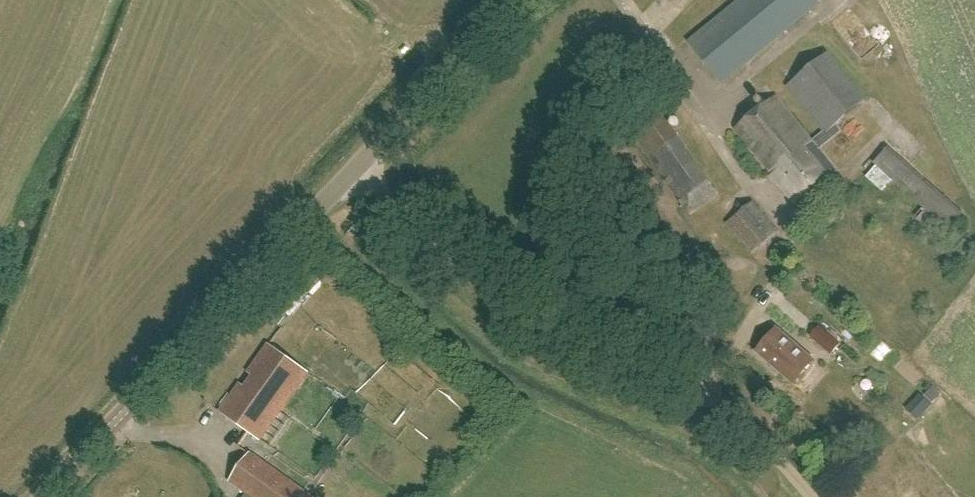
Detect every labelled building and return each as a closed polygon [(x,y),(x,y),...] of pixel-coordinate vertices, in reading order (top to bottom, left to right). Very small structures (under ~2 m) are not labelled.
[(817,0),(741,0),(690,41),(723,81),(819,3),(817,0)] [(863,50),(879,37),(855,9),(840,22),(863,50)] [(867,99),(829,52),(788,85),(822,127),(810,137),(776,95),(735,128),(773,175),(796,203),(837,170),(819,148),(840,130),(836,124),(867,99)] [(718,196),(652,99),(624,118),(691,215),(718,196)] [(908,130),(899,138),(911,150),(919,142),(908,130)] [(777,231),(753,201),(727,222),(751,252),(777,231)] [(843,342),(821,324),(811,336),(833,354),(843,342)] [(814,359),(778,328),(758,351),(794,383),(814,359)] [(241,383),(221,411),(260,439),(308,372),(269,344),(249,372),(253,376),(245,386),(241,383)] [(934,404),(922,392),(906,407),(918,419),(934,404)] [(249,452),(228,481),(251,496),(312,496),(249,452)]
